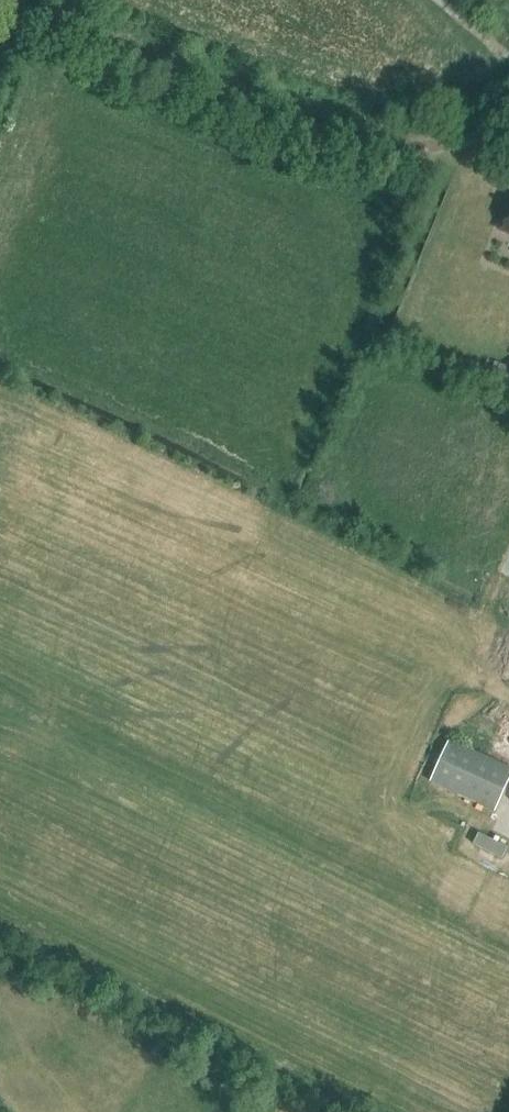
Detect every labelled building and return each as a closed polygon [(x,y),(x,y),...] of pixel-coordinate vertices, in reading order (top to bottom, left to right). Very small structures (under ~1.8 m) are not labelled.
[(508,209),(501,226),(508,230),(508,209)] [(431,776),(493,807),(508,775),(508,764),(451,736),(431,776)]
